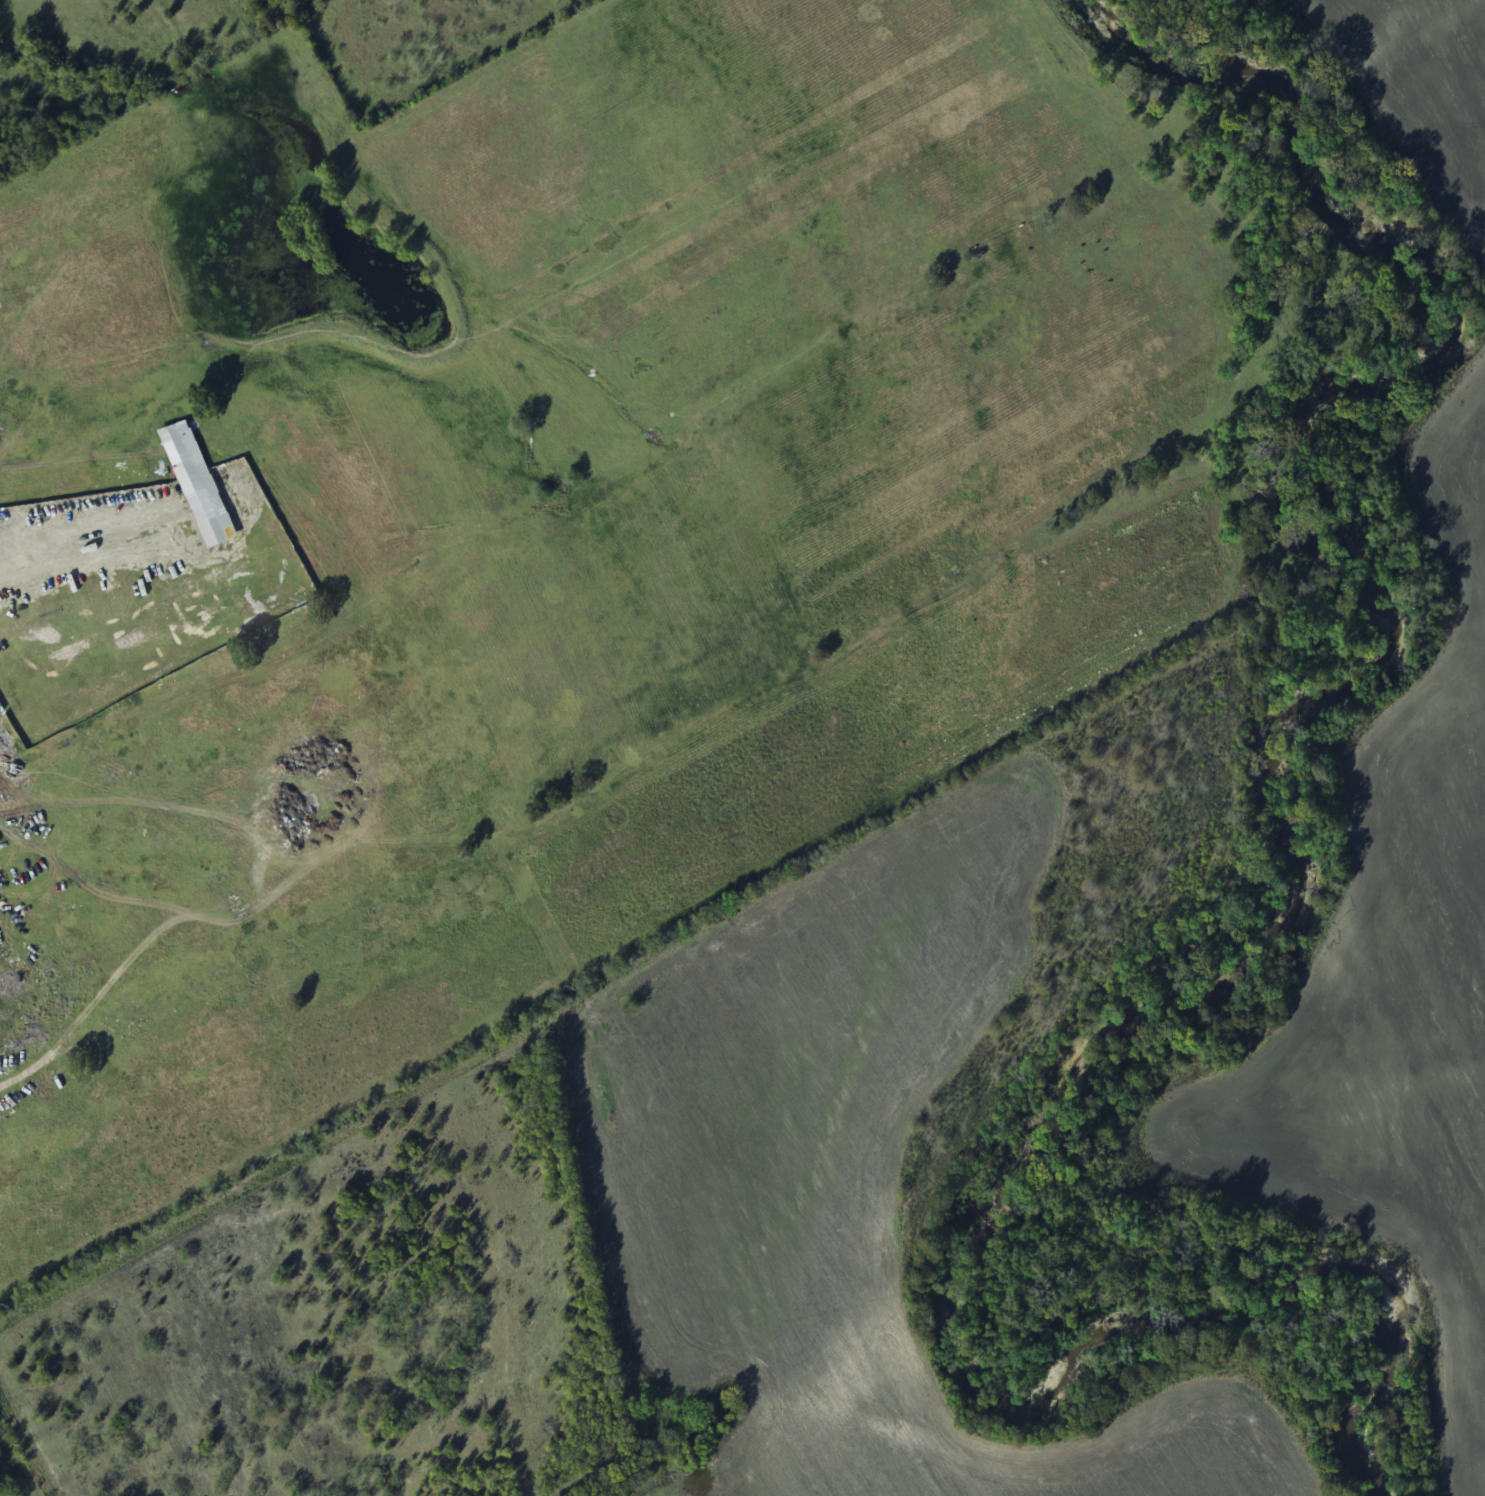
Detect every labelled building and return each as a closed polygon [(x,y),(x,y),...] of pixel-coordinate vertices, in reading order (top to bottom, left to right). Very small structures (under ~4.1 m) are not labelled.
[(190,419),(160,431),(206,549),(236,537),(190,419)]
